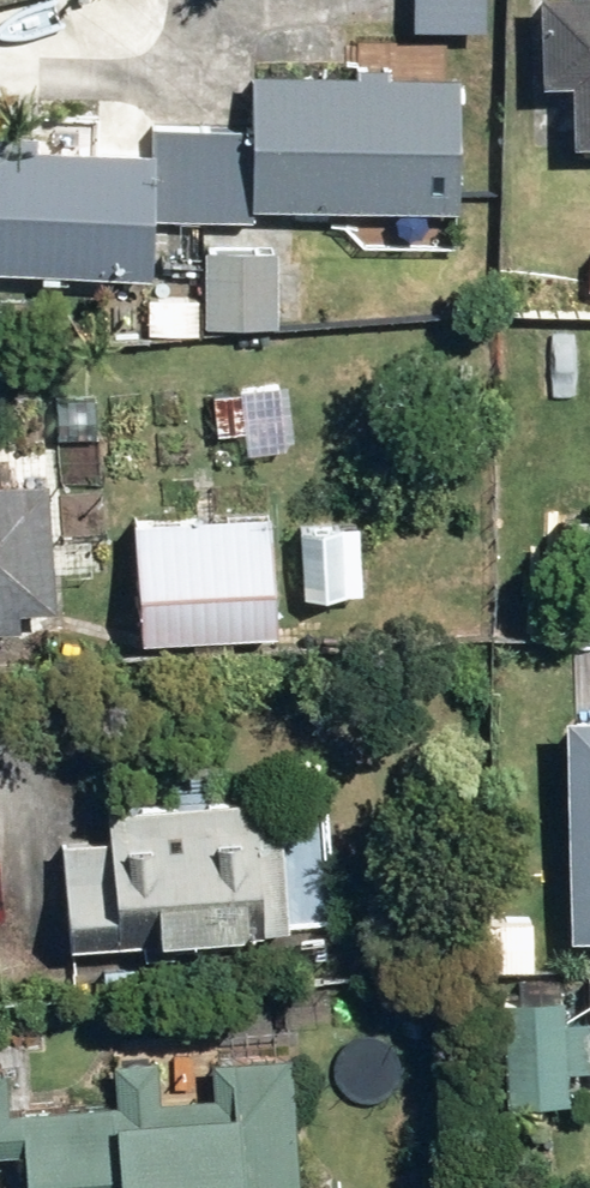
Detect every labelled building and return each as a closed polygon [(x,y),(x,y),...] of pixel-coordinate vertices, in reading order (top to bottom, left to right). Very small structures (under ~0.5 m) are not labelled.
[(544,74),(577,74),(578,136),(589,136),(589,0),(542,0),(544,74)] [(162,268),(165,214),(256,218),(257,195),(461,203),(466,63),(358,59),(357,68),(255,64),(253,122),(143,118),(144,107),(25,102),(23,149),(0,148),(0,262),(162,268)] [(205,316),(281,322),(297,323),(302,267),(285,266),(287,243),(211,238),(207,294),(152,290),(149,329),(204,333),(205,316)] [(248,447),(285,447),(285,422),(320,422),(320,388),(218,389),(218,428),(248,428),(248,447)] [(26,622),(25,601),(53,600),(49,476),(0,477),(0,623),(26,622)] [(139,508),(141,630),(282,628),(280,506),(139,508)] [(368,516),(306,514),(304,589),(366,591),(368,516)] [(574,705),(572,926),(589,926),(589,705),(574,705)] [(111,795),(111,831),(70,831),(71,942),(166,942),(166,924),(258,924),(257,869),(270,869),(270,922),(330,922),(330,834),(283,834),(283,795),(111,795)] [(24,1148),(26,1047),(0,1047),(0,1175),(1,1175),(2,1148),(24,1148)] [(167,1056),(123,1057),(124,1107),(30,1109),(33,1187),(302,1187),(299,1053),(202,1055),(203,1093),(168,1094),(167,1056)]
